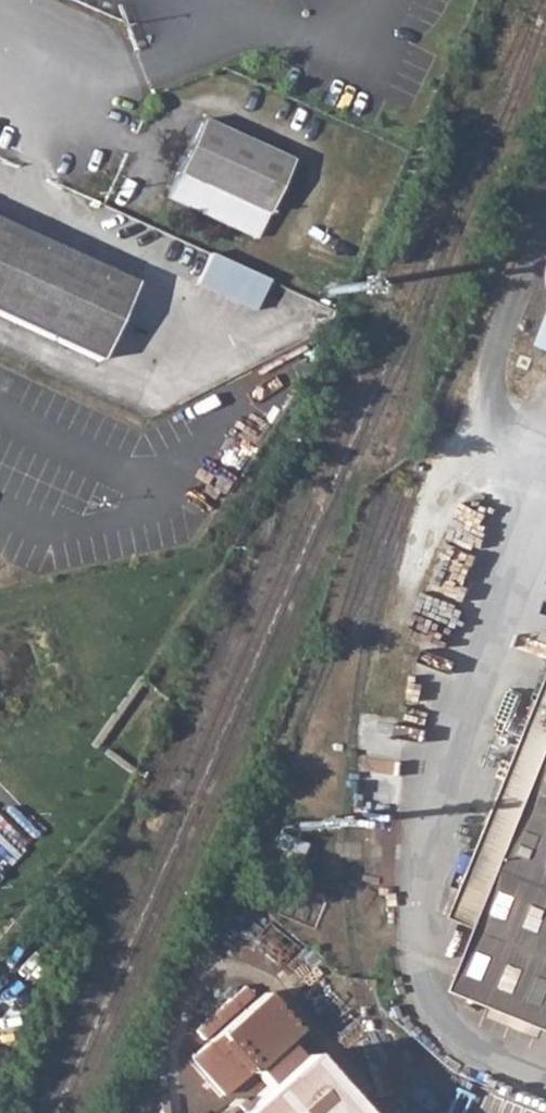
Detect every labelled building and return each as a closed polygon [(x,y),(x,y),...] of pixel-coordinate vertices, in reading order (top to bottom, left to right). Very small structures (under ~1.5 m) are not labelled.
[(199,114),(164,190),(254,232),(289,154),(199,114)] [(97,358),(134,279),(0,217),(0,314),(97,358)] [(198,283),(258,310),(272,278),(211,252),(198,283)] [(484,926),(459,987),(545,1022),(545,773),(484,926)] [(357,794),(354,824),(397,827),(400,797),(357,794)] [(283,1047),(297,1037),(262,996),(189,1055),(230,1101),(217,1112),(344,1112),(283,1047)]
